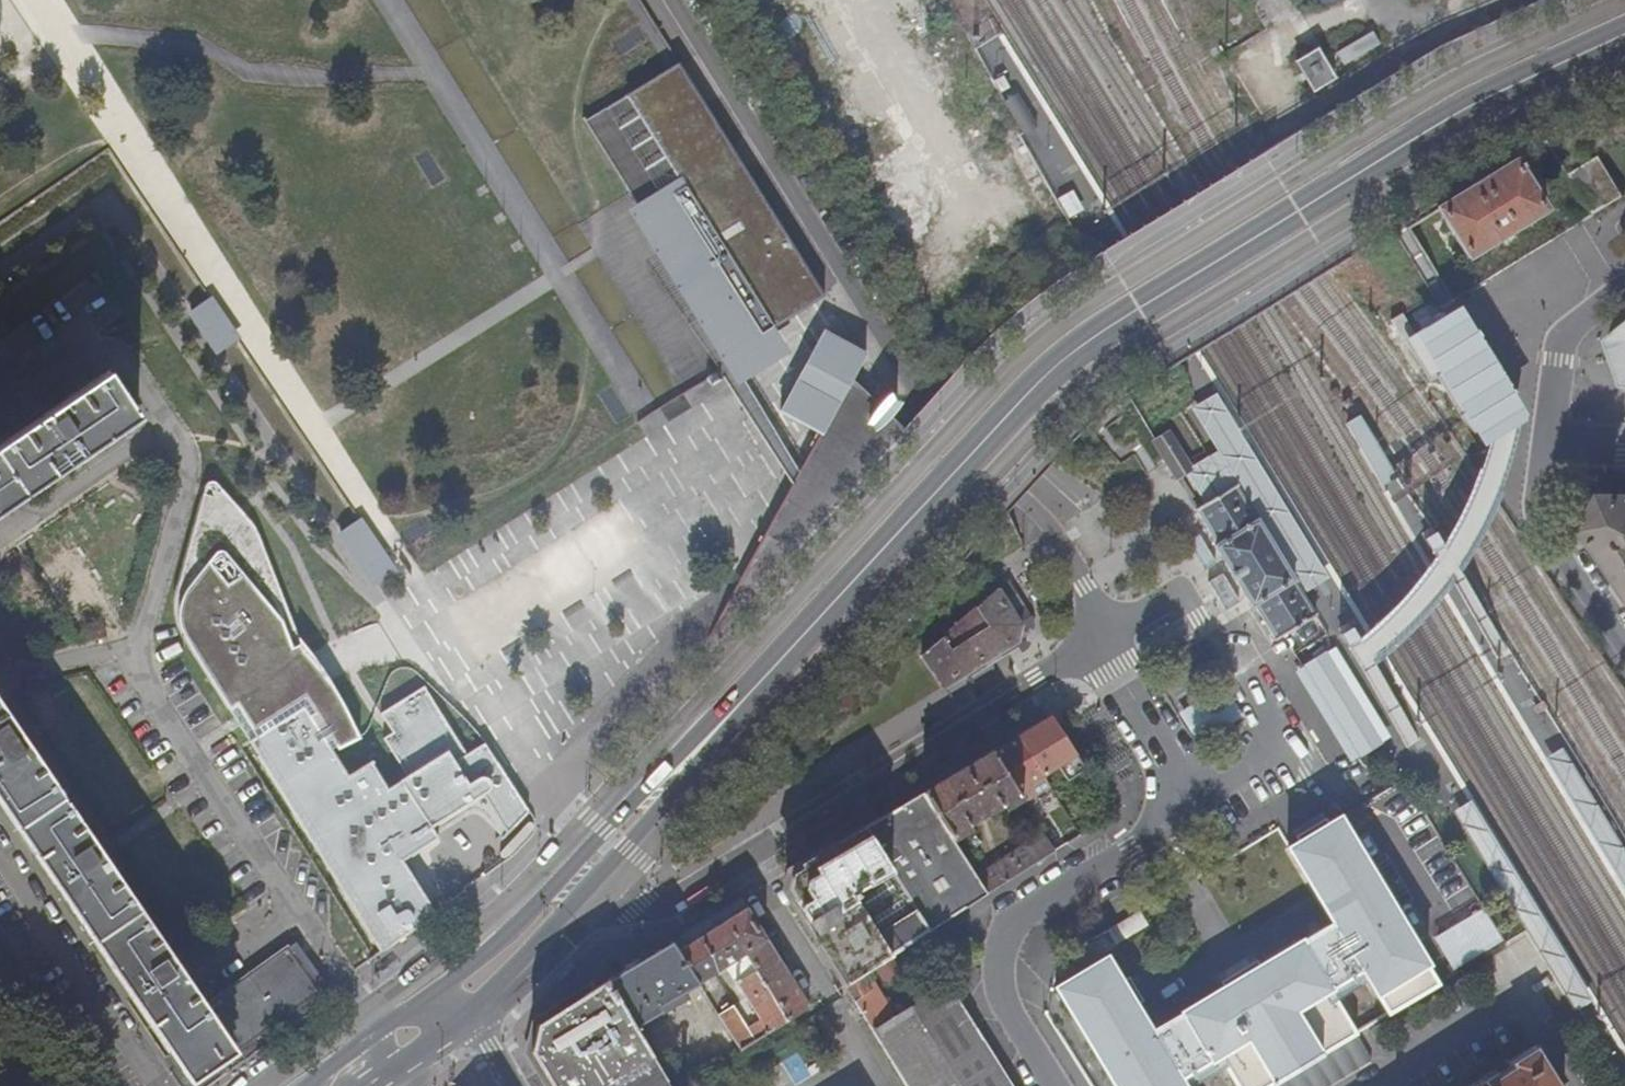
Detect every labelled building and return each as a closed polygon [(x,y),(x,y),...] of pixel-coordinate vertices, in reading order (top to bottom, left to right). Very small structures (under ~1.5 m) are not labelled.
[(1362,34),(1332,53),(1343,70),(1373,51),(1362,34)] [(1336,77),(1318,48),(1296,62),(1314,91),(1336,77)] [(681,64),(677,66),(668,71),(625,98),(586,122),(629,192),(701,309),(688,317),(703,339),(715,332),(745,380),(774,362),(760,340),(825,299),(681,64)] [(1571,175),(1594,214),(1624,196),(1599,157),(1571,175)] [(1548,210),(1517,160),(1516,158),(1438,206),(1470,259),(1548,210)] [(189,310),(218,353),(237,340),(208,297),(189,310)] [(1416,337),(1483,443),(1521,419),(1523,406),(1464,309),(1416,337)] [(1608,340),(1624,387),(1624,327),(1608,340)] [(106,374),(40,419),(71,464),(137,419),(106,374)] [(800,472),(738,581),(740,583),(752,559),(768,576),(897,437),(883,419),(893,411),(887,401),(879,411),(851,381),(800,472)] [(720,384),(712,389),(717,397),(725,392),(720,384)] [(1317,615),(1343,598),(1216,396),(1194,411),(1217,451),(1192,466),(1184,470),(1196,491),(1199,496),(1204,504),(1226,491),(1236,484),(1239,489),(1242,494),(1256,517),(1263,527),(1274,546),(1279,553),(1282,558),(1291,572),(1317,615)] [(40,419),(0,446),(0,513),(71,464),(40,419)] [(1168,429),(1153,439),(1163,456),(1176,476),(1184,470),(1192,466),(1168,429)] [(247,741),(381,950),(437,912),(402,858),(436,836),(431,827),(482,794),(506,833),(526,814),(483,744),(464,756),(422,689),(381,715),(392,734),(383,739),(406,776),(388,788),(370,761),(349,775),(332,749),(361,734),(331,686),(318,667),(307,651),(301,641),(257,533),(215,484),(207,483),(202,491),(172,598),(171,618),(224,711),(247,741)] [(1200,506),(1196,508),(1215,541),(1217,544),(1216,545),(1220,553),(1228,565),(1231,570),(1236,579),(1239,584),(1253,606),(1255,605),(1263,618),(1277,640),(1317,615),(1291,572),(1282,558),(1279,553),(1274,546),(1263,527),(1256,517),(1242,494),(1239,489),(1236,484),(1226,491),(1204,504),(1200,506)] [(1605,495),(1586,530),(1624,588),(1624,495),(1605,495)] [(71,508),(79,537),(106,530),(98,501),(71,508)] [(340,531),(340,532),(376,585),(396,571),(360,518),(340,531)] [(1008,581),(998,588),(1020,623),(1031,617),(1008,581)] [(997,587),(922,654),(942,687),(943,688),(1017,641),(1020,623),(998,588),(997,587)] [(1392,735),(1337,646),(1323,655),(1312,661),(1297,671),(1313,697),(1351,760),(1392,735)] [(192,1083),(225,1060),(318,992),(286,948),(205,1007),(0,704),(0,802),(192,1083)] [(1068,780),(1086,769),(1052,717),(1019,737),(1042,774),(1043,775),(1059,766),(1068,780)] [(1042,774),(1019,737),(991,753),(1019,796),(1031,788),(1027,784),(1042,774)] [(1546,756),(1624,888),(1624,841),(1567,744),(1546,756)] [(1019,796),(991,753),(925,792),(954,839),(969,830),(967,825),(1001,804),(1003,809),(1021,799),(1019,796)] [(928,931),(988,893),(978,876),(954,839),(925,792),(864,828),(928,931)] [(1523,928),(1550,971),(1568,960),(1472,803),(1451,815),(1523,928)] [(1116,1085),(1185,1085),(1180,1079),(1220,1056),(1237,1085),(1270,1085),(1357,1034),(1330,989),(1363,970),(1389,1015),(1441,984),(1428,962),(1340,817),(1315,832),(1289,847),(1334,923),(1243,977),(1152,1032),(1107,957),(1056,987),(1116,1085)] [(519,834),(525,840),(531,833),(524,826),(519,834)] [(920,936),(928,931),(864,828),(790,872),(786,888),(845,982),(861,972),(919,935),(920,936)] [(988,893),(1055,851),(1044,834),(978,876),(988,893)] [(1266,843),(1277,865),(1230,889),(1245,918),(1305,887),(1279,836),(1266,843)] [(746,906),(742,900),(672,943),(677,951),(746,906)] [(677,951),(699,984),(742,1050),(809,1006),(809,1005),(746,906),(677,951)] [(1445,952),(1428,962),(1441,984),(1480,960),(1507,944),(1484,908),(1436,937),(1445,952)] [(677,951),(672,943),(607,981),(636,1031),(642,1028),(640,1025),(661,1012),(663,1015),(689,1000),(685,992),(699,984),(677,951)] [(861,972),(845,982),(843,983),(871,1029),(894,1015),(872,980),(867,983),(861,972)] [(607,981),(555,1016),(538,1027),(532,1053),(552,1085),(669,1085),(636,1031),(607,981)] [(960,998),(948,981),(918,999),(929,1017),(960,998)] [(871,1029),(905,1085),(1014,1085),(960,998),(929,1017),(918,999),(894,1015),(871,1029)] [(1372,1060),(1357,1034),(1270,1085),(1329,1085),(1372,1060)] [(1535,1049),(1511,1064),(1513,1068),(1497,1078),(1493,1073),(1472,1085),(1558,1085),(1535,1049)]
